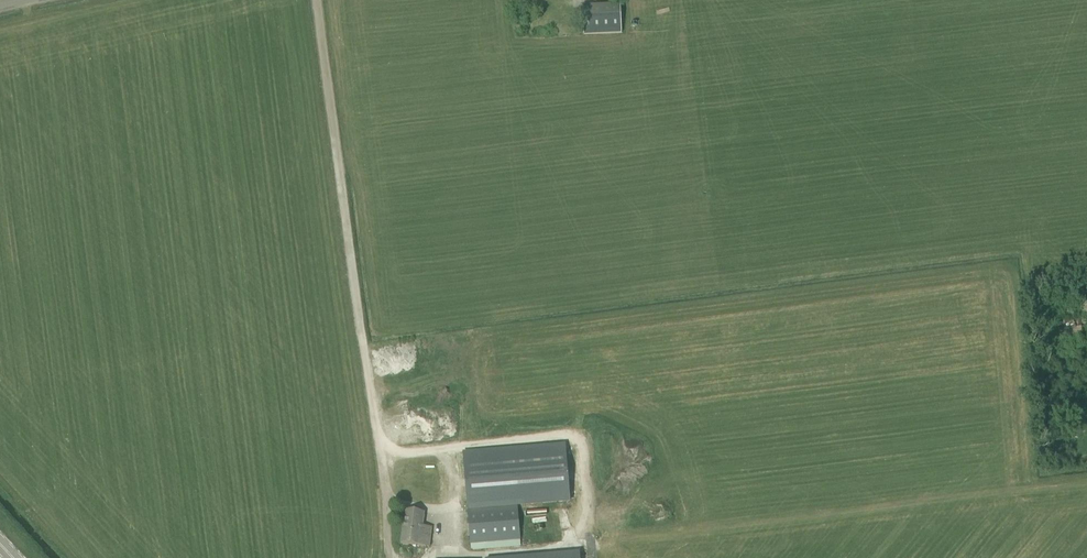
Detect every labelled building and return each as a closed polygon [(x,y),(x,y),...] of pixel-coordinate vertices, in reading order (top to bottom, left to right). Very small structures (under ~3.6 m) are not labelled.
[(582,7),(584,36),(622,34),(620,6),(582,7)] [(566,447),(463,455),(468,508),(571,500),(566,447)] [(497,507),(468,510),(470,543),(520,540),(518,506),(500,507),(497,507)] [(405,511),(401,544),(430,546),(432,528),(430,527),(423,527),(423,525),(425,513),(405,511)]
